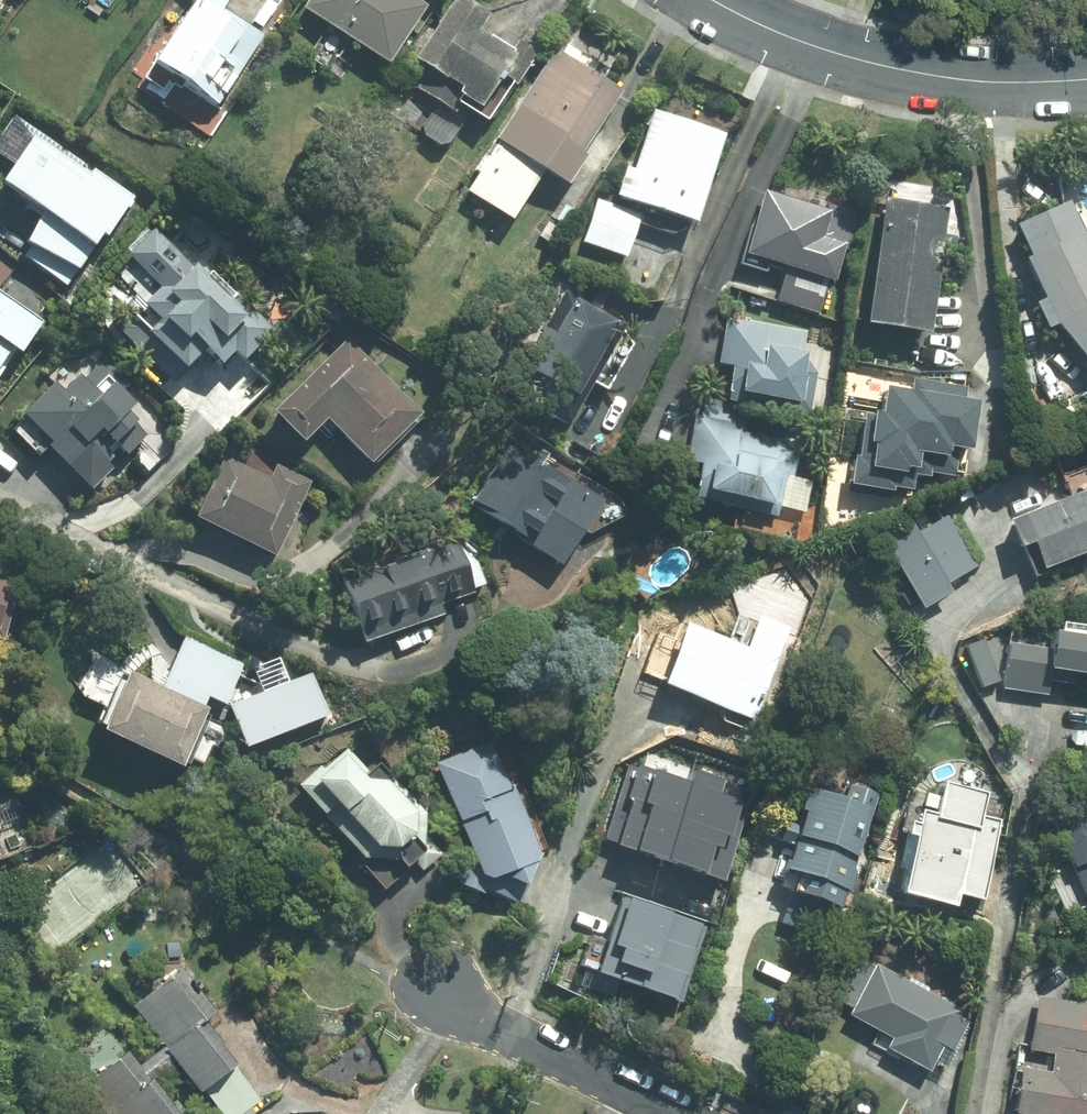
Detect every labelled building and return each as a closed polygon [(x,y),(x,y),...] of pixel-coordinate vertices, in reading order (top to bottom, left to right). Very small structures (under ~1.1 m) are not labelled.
[(194,1),(153,63),(154,64),(141,84),(163,99),(176,78),(219,106),(264,38),(222,10),(229,0),(192,0),(194,1)] [(304,9),(389,64),(428,4),(422,0),(310,0),(304,9)] [(464,0),(452,0),(413,62),(427,71),(416,88),(463,118),(467,110),(486,122),(532,50),(518,41),(510,52),(478,32),(488,15),(464,0)] [(622,92),(556,49),(465,190),(512,220),(545,169),(568,184),(585,157),(581,155),(622,92)] [(727,135),(653,110),(633,171),(626,169),(617,195),(697,223),(727,135)] [(87,175),(33,138),(1,183),(44,212),(24,241),(31,246),(23,258),(68,288),(130,198),(91,171),(87,175)] [(851,218),(765,189),(745,248),(786,262),(775,297),(819,312),(851,218)] [(886,195),(865,319),(926,330),(947,205),(886,195)] [(1053,323),(1086,363),(1086,243),(1067,198),(1015,222),(1029,253),(1023,256),(1042,296),(1034,300),(1046,326),(1053,323)] [(638,220),(596,206),(584,243),(625,257),(638,220)] [(228,302),(155,230),(130,255),(162,286),(144,303),(147,306),(122,331),(174,383),(204,353),(219,367),(232,355),(242,365),(275,331),(236,293),(228,302)] [(0,293),(0,380),(41,321),(0,293)] [(536,411),(565,427),(624,326),(574,298),(554,333),(542,327),(531,346),(542,353),(531,373),(551,384),(536,411)] [(805,332),(726,317),(717,361),(730,363),(724,398),(808,413),(817,368),(801,351),(805,332)] [(420,409),(347,337),(272,412),(303,443),(325,421),(367,463),(420,409)] [(56,382),(23,413),(50,440),(45,444),(91,490),(145,437),(125,416),(135,405),(123,393),(137,380),(107,350),(65,391),(56,382)] [(860,411),(850,487),(895,493),(896,486),(931,491),(934,473),(960,477),(964,449),(976,451),(983,401),(969,399),(970,388),(915,380),(913,390),(891,387),(888,410),(879,409),(879,414),(860,411)] [(698,461),(690,494),(775,514),(785,474),(791,475),(796,455),(783,439),(730,426),(731,421),(698,413),(687,459),(698,461)] [(599,496),(511,440),(469,506),(558,562),(599,496)] [(222,452),(191,514),(272,554),(309,480),(276,463),(269,476),(222,452)] [(1007,517),(1017,542),(1030,537),(1040,565),(1086,547),(1086,487),(1007,517)] [(912,524),(883,540),(921,606),(949,590),(945,582),(974,565),(945,514),(915,530),(912,524)] [(455,538),(341,576),(362,639),(442,613),(438,602),(483,587),(473,558),(463,562),(455,538)] [(15,578),(0,573),(0,632),(15,578)] [(684,620),(659,680),(753,718),(789,628),(758,616),(746,646),(684,620)] [(1052,628),(1050,648),(1041,647),(1043,634),(1011,630),(1003,686),(1043,692),(1046,667),(1086,672),(1086,633),(1052,628)] [(162,684),(126,668),(99,727),(179,764),(206,705),(202,703),(206,694),(224,702),(242,662),(184,636),(162,684)] [(488,876),(498,872),(523,882),(534,858),(531,852),(536,850),(492,738),(435,761),(479,872),(485,870),(488,876)] [(343,743),(297,783),(361,856),(395,857),(402,864),(422,846),(421,811),(379,762),(367,771),(343,743)] [(630,766),(606,834),(724,875),(748,804),(729,797),(733,786),(700,775),(695,788),(630,766)] [(906,866),(899,890),(951,904),(954,892),(977,899),(999,819),(980,814),(986,791),(945,780),(936,812),(921,808),(917,822),(911,821),(899,864),(906,866)] [(853,866),(878,794),(850,784),(845,797),(813,786),(799,825),(786,820),(780,839),(793,843),(780,881),(838,900),(842,887),(848,890),(856,867),(853,866)] [(626,898),(602,971),(681,997),(705,924),(626,898)] [(958,1007),(858,952),(833,998),(850,1008),(848,1012),(891,1036),(886,1046),(928,1069),(941,1045),(951,1050),(968,1021),(954,1013),(958,1007)] [(183,965),(131,1005),(196,1089),(233,1060),(200,1017),(214,1007),(183,965)] [(1037,993),(1028,1046),(1052,1050),(1048,1071),(1023,1066),(1015,1111),(1032,1113),(1083,1113),(1086,1113),(1086,1002),(1037,993)] [(83,1083),(106,1111),(102,1113),(178,1113),(126,1049),(83,1083)]
